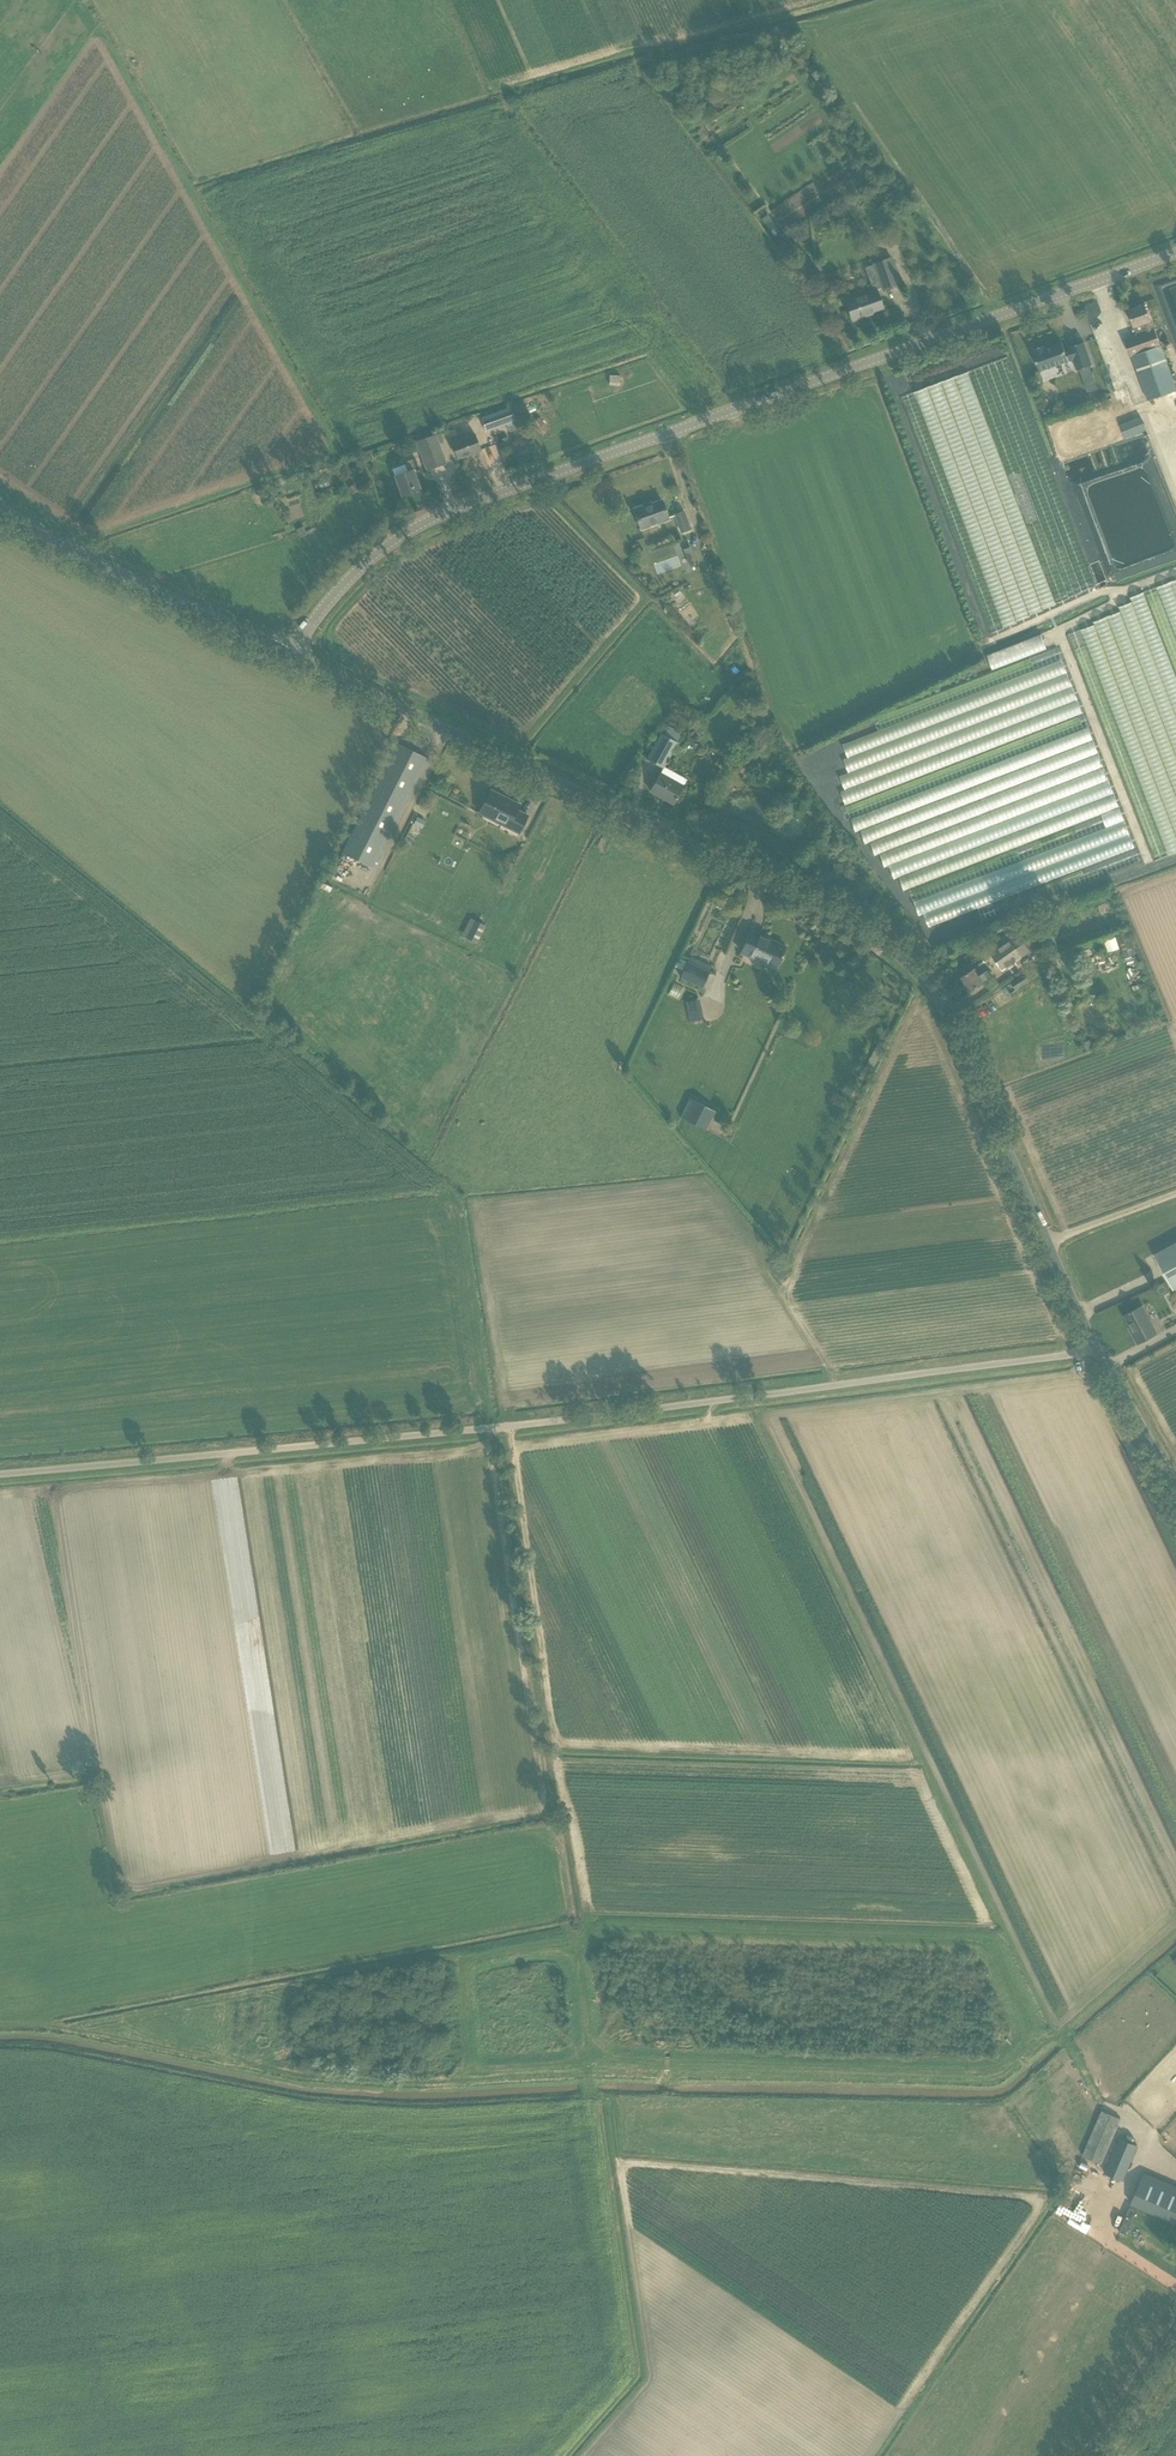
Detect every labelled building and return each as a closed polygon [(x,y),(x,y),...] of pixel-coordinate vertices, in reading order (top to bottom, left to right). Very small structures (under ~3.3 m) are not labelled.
[(714,99),(708,102),(712,108),(717,105),(714,99)] [(860,174),(845,183),(851,193),(866,184),(860,174)] [(873,264),(878,279),(882,291),(901,284),(897,273),(891,257),(873,264)] [(846,301),(848,309),(853,320),(863,317),(862,315),(882,308),(878,296),(876,291),(846,301)] [(1145,305),(1128,311),(1137,335),(1125,339),(1131,357),(1132,356),(1148,401),(1175,390),(1160,346),(1154,329),(1153,330),(1150,321),(1151,321),(1145,305)] [(1035,352),(1033,353),(1039,371),(1073,359),(1077,370),(1092,364),(1084,342),(1069,347),(1069,349),(1065,350),(1062,342),(1046,348),(1045,345),(1033,349),(1035,352)] [(986,635),(1117,594),(1091,595),(1102,591),(1091,557),(1101,554),(1104,565),(1104,573),(1121,573),(1107,577),(1107,583),(1123,582),(1123,581),(1133,577),(1175,564),(1175,538),(1094,540),(1096,547),(1097,551),(1089,551),(1087,544),(1087,539),(1075,539),(1019,359),(911,393),(986,635)] [(1119,388),(1126,371),(1119,369),(1112,385),(1119,388)] [(614,388),(625,387),(625,376),(614,377),(614,388)] [(1094,379),(1087,382),(1090,391),(1097,388),(1094,379)] [(532,414),(541,410),(538,403),(529,407),(532,414)] [(481,417),(486,431),(516,421),(511,407),(481,417)] [(1141,417),(1121,425),(1126,438),(1146,430),(1141,417)] [(448,433),(453,447),(457,458),(480,450),(474,433),(458,439),(455,430),(448,433)] [(416,442),(422,459),(427,470),(446,463),(442,451),(435,434),(416,442)] [(501,434),(498,438),(500,442),(505,443),(508,439),(506,434),(501,434)] [(392,469),(395,476),(402,495),(420,488),(413,470),(416,469),(412,459),(404,462),(405,464),(392,469)] [(512,469),(518,468),(516,459),(510,460),(512,469)] [(354,483),(349,487),(352,491),(357,488),(354,483)] [(669,520),(666,512),(662,501),(644,507),(642,505),(634,508),(638,520),(641,530),(669,520)] [(675,514),(681,533),(691,530),(684,511),(675,514)] [(315,538),(315,529),(303,528),(302,538),(315,538)] [(1076,632),(1148,850),(1144,851),(1148,862),(1175,853),(1175,583),(1133,597),(1136,604),(1122,609),(1125,616),(1076,632)] [(1047,635),(857,740),(848,789),(921,922),(1012,907),(1011,913),(1022,912),(1032,854),(977,844),(979,832),(972,833),(952,797),(954,790),(947,794),(943,786),(952,782),(951,780),(943,778),(948,750),(981,744),(984,751),(993,746),(1011,749),(1015,728),(1079,844),(1081,854),(1088,867),(1094,839),(1096,853),(1107,873),(1123,870),(1099,730),(1047,635)] [(664,768),(677,742),(676,741),(681,733),(668,726),(664,733),(661,732),(647,759),(664,768)] [(761,753),(769,743),(762,738),(755,748),(761,753)] [(372,868),(422,769),(427,758),(398,743),(392,754),(342,853),(372,868)] [(673,804),(679,793),(687,779),(665,767),(661,773),(660,773),(656,780),(650,791),(659,796),(660,795),(673,803),(673,804)] [(519,833),(522,826),(528,815),(517,810),(520,805),(509,799),(508,802),(490,792),(491,790),(490,790),(486,801),(480,813),(519,833)] [(485,925),(476,921),(467,938),(476,942),(485,925)] [(775,969),(780,958),(781,957),(782,957),(783,955),(782,954),(785,947),(785,946),(784,948),(774,943),(769,941),(770,940),(751,931),(746,942),(740,954),(775,969)] [(1127,931),(1117,935),(1121,947),(1132,943),(1127,931)] [(1003,944),(999,939),(986,947),(1001,970),(1030,950),(1018,934),(1003,944)] [(1132,943),(1121,947),(1125,959),(1136,955),(1132,943)] [(1095,950),(1083,953),(1084,960),(1097,958),(1095,950)] [(680,977),(702,988),(712,967),(690,957),(680,977)] [(971,991),(980,985),(992,977),(988,970),(979,976),(974,969),(971,971),(961,978),(971,991)] [(1024,975),(1011,983),(1016,990),(1028,981),(1024,975)] [(684,996),(685,987),(676,987),(676,995),(684,996)] [(1086,989),(1074,992),(1077,1004),(1089,1001),(1086,989)] [(696,1022),(706,1020),(702,1001),(693,1003),(696,1022)] [(1089,1041),(1083,1043),(1086,1051),(1092,1049),(1089,1041)] [(788,1063),(792,1055),(781,1049),(777,1058),(788,1063)] [(842,1065),(838,1074),(845,1077),(849,1069),(842,1065)] [(847,1098),(838,1093),(834,1103),(842,1107),(847,1098)] [(680,1116),(706,1130),(716,1111),(690,1098),(680,1116)] [(1173,1290),(1175,1289),(1175,1242),(1154,1254),(1173,1290)] [(788,1273),(776,1260),(770,1267),(782,1279),(788,1273)] [(1159,1287),(1158,1290),(1160,1293),(1163,1294),(1166,1293),(1167,1289),(1165,1286),(1162,1285),(1159,1287)] [(1138,1343),(1157,1333),(1142,1306),(1131,1312),(1131,1311),(1129,1313),(1125,1315),(1134,1333),(1133,1333),(1138,1343)] [(1121,2119),(1101,2110),(1082,2156),(1101,2164),(1121,2119)] [(1123,2181),(1137,2146),(1119,2138),(1104,2173),(1123,2181)] [(1144,2172),(1130,2204),(1175,2224),(1175,2186),(1144,2172)]
